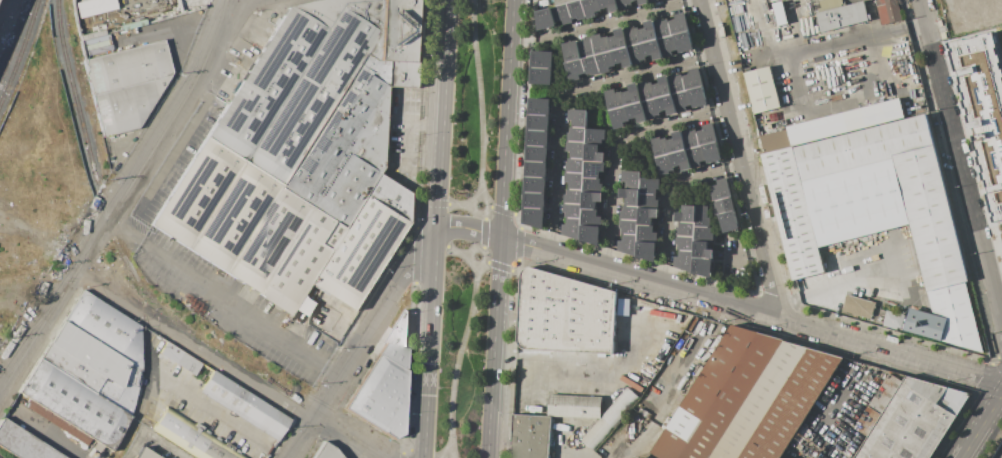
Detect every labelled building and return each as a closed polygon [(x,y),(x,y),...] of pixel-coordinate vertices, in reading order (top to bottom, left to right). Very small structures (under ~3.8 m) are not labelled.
[(81,1),(81,0),(115,0),(117,8),(79,18),(76,3),(81,1)] [(288,8),(319,0),(427,0),(424,62),(422,62),(421,88),(393,86),(388,168),(385,174),(350,229),(206,137),(288,8)] [(568,4),(582,0),(587,19),(578,21),(578,18),(572,19),(568,4)] [(587,19),(582,0),(599,0),(602,9),(602,11),(596,12),(597,16),(587,19)] [(602,9),(599,0),(618,0),(620,10),(611,13),(609,7),(602,9)] [(620,10),(618,0),(632,0),(632,1),(633,7),(620,10)] [(822,12),(819,0),(842,0),(844,6),(822,12)] [(881,25),(875,0),(898,0),(903,19),(881,25)] [(773,3),(782,1),(788,24),(779,27),(773,3)] [(869,20),(822,32),(817,13),(822,12),(844,6),(864,1),(869,20)] [(552,8),(568,4),(572,19),(573,22),(564,24),(563,20),(556,22),(552,8)] [(538,11),(552,8),(556,22),(557,26),(542,30),(538,11)] [(690,31),(675,35),(673,36),(669,21),(676,19),(674,15),(685,12),(690,31)] [(673,36),(659,39),(654,20),(662,18),(663,21),(669,20),(669,21),(673,36)] [(659,39),(642,43),(639,30),(646,28),(645,22),(654,20),(659,39)] [(642,43),(629,47),(624,27),(632,26),(633,29),(638,27),(639,30),(642,43)] [(629,47),(612,51),(609,37),(617,35),(615,30),(624,27),(629,47)] [(950,39),(989,222),(1001,219),(1001,46),(998,28),(950,39)] [(690,31),(695,50),(680,54),(679,50),(675,35),(690,31)] [(612,51),(596,55),(591,36),(602,33),(603,37),(609,36),(609,37),(612,51)] [(675,35),(679,50),(672,51),(673,55),(664,58),(659,39),(673,36),(675,35)] [(596,55),(582,59),(578,39),(591,36),(596,55)] [(163,39),(172,74),(91,94),(83,60),(163,39)] [(582,59),(568,62),(563,43),(578,39),(582,59)] [(664,58),(655,60),(654,55),(646,57),(642,43),(659,39),(664,58)] [(642,43),(646,57),(646,59),(641,60),(642,63),(634,65),(629,47),(642,43)] [(629,47),(634,65),(625,67),(624,62),(616,64),(612,51),(629,47)] [(533,67),(534,50),(555,52),(554,68),(533,67)] [(612,51),(616,64),(616,65),(610,67),(611,71),(601,74),(596,55),(612,51)] [(596,55),(601,74),(593,76),(592,73),(586,74),(586,73),(582,59),(596,55)] [(582,59),(586,73),(580,74),(581,79),(570,82),(565,63),(568,62),(582,59)] [(770,66),(781,107),(755,114),(743,69),(750,67),(751,71),(770,66)] [(532,84),(533,67),(554,68),(553,85),(532,84)] [(704,86),(689,90),(687,91),(683,76),(690,74),(688,70),(699,67),(704,86)] [(687,91),(673,94),(668,75),(676,73),(677,76),(683,75),(683,76),(687,91)] [(91,94),(172,74),(138,128),(102,137),(91,94)] [(673,94),(656,99),(653,85),(660,83),(659,78),(668,75),(673,94)] [(656,99),(643,102),(638,83),(646,81),(647,84),(652,83),(653,85),(656,99)] [(643,102),(626,106),(623,93),(631,91),(629,85),(638,83),(643,102)] [(704,86),(709,105),(694,109),(693,105),(689,90),(704,86)] [(626,106),(610,110),(605,91),(616,89),(617,93),(623,91),(623,93),(626,106)] [(689,90),(693,105),(686,107),(687,111),(678,113),(673,94),(687,91),(689,90)] [(678,113),(669,115),(668,110),(660,112),(656,99),(673,94),(678,113)] [(531,114),(532,98),(552,99),(551,115),(531,114)] [(794,148),(793,146),(791,147),(787,129),(786,127),(899,98),(905,119),(794,148)] [(656,99),(660,112),(660,114),(655,115),(656,118),(648,120),(643,102),(656,99)] [(643,102),(648,120),(639,123),(638,117),(630,119),(626,106),(643,102)] [(626,106),(630,119),(630,121),(624,122),(625,126),(615,129),(610,110),(626,106)] [(588,110),(587,128),(573,127),(573,120),(569,120),(569,109),(588,110)] [(530,130),(531,114),(551,115),(550,131),(530,130)] [(934,145),(893,155),(893,158),(802,181),(794,148),(905,119),(926,114),(934,145)] [(718,142),(703,146),(701,146),(697,131),(703,130),(702,125),(713,122),(718,142)] [(587,128),(587,142),(568,141),(568,133),(571,133),(571,127),(573,127),(587,128)] [(587,128),(607,129),(606,145),(600,144),(586,144),(587,142),(587,128)] [(701,146),(687,150),(682,130),(690,128),(691,132),(697,130),(697,131),(701,146)] [(791,147),(764,154),(759,137),(787,129),(791,147)] [(529,145),(530,130),(550,131),(550,146),(529,145)] [(687,150),(670,154),(667,140),(674,138),(673,133),(682,130),(687,150)] [(670,154),(656,157),(651,138),(660,136),(661,139),(666,138),(667,140),(670,154)] [(206,137),(350,229),(315,284),(307,296),(299,309),(294,316),(150,224),(206,137)] [(587,142),(586,144),(586,159),(571,158),(572,151),(567,150),(568,141),(587,142)] [(718,142),(723,160),(708,164),(707,160),(703,146),(718,142)] [(586,144),(600,144),(600,152),(605,152),(605,162),(586,161),(586,159),(586,144)] [(528,161),(529,145),(550,146),(549,162),(528,161)] [(927,291),(893,158),(893,155),(934,145),(969,280),(927,291)] [(703,146),(707,160),(700,162),(701,166),(692,168),(687,150),(701,146),(703,146)] [(794,148),(802,181),(825,272),(793,280),(761,155),(764,154),(791,147),(793,146),(794,148)] [(692,168),(683,170),(682,165),(674,167),(670,154),(687,150),(692,168)] [(670,154),(674,167),(674,169),(669,171),(670,174),(661,176),(656,157),(670,154)] [(586,159),(586,161),(585,173),(566,172),(566,164),(569,164),(570,158),(571,158),(586,159)] [(527,177),(528,161),(549,162),(548,178),(527,177)] [(586,161),(605,162),(604,171),(601,171),(600,178),(585,177),(585,173),(586,161)] [(642,172),(642,177),(641,190),(622,189),(623,171),(642,172)] [(585,173),(585,177),(584,190),(570,189),(570,182),(565,182),(566,172),(585,173)] [(350,229),(385,174),(416,194),(414,223),(358,311),(315,284),(350,229)] [(547,193),(527,192),(527,177),(548,178),(547,193)] [(585,177),(600,178),(600,184),(603,184),(603,193),(584,192),(584,190),(585,177)] [(642,177),(661,178),(660,188),(657,188),(656,195),(641,194),(641,190),(642,177)] [(714,201),(710,186),(717,185),(716,180),(727,177),(732,197),(714,201)] [(584,190),(584,192),(583,205),(564,203),(565,195),(568,195),(568,189),(570,189),(584,190)] [(641,190),(641,194),(640,206),(626,205),(626,198),(621,198),(622,189),(641,190)] [(526,208),(527,192),(547,193),(546,209),(526,208)] [(584,192),(603,193),(602,202),(597,201),(596,210),(583,209),(583,205),(584,192)] [(641,194),(656,195),(656,200),(660,200),(659,209),(640,208),(640,206),(641,194)] [(735,211),(720,215),(715,216),(713,207),(715,206),(714,201),(732,197),(735,211)] [(583,205),(583,209),(582,219),(568,218),(566,218),(567,213),(563,212),(564,203),(583,205)] [(640,206),(640,208),(639,221),(620,220),(621,211),(624,211),(624,205),(626,205),(640,206)] [(696,222),(680,221),(676,221),(676,212),(683,212),(683,205),(697,205),(696,222)] [(696,227),(696,222),(697,205),(710,206),(709,217),(711,218),(711,227),(696,227)] [(526,208),(546,209),(545,230),(525,224),(526,208)] [(640,208),(659,209),(659,218),(653,218),(652,226),(639,225),(639,221),(640,208)] [(583,209),(596,210),(598,210),(598,216),(602,216),(601,226),(582,225),(582,219),(583,209)] [(740,228),(724,232),(720,215),(735,211),(740,228)] [(582,219),(582,225),(581,240),(562,234),(563,224),(567,225),(568,218),(582,219)] [(639,221),(639,225),(638,235),(624,234),(622,234),(623,229),(620,229),(620,220),(639,221)] [(696,222),(696,227),(695,237),(676,236),(677,227),(680,227),(680,221),(696,222)] [(582,225),(601,226),(600,246),(581,240),(582,225)] [(639,225),(652,226),(654,226),(654,232),(658,233),(657,243),(638,242),(638,235),(639,225)] [(695,241),(695,237),(696,227),(711,227),(712,227),(712,233),(714,233),(714,242),(709,242),(695,241)] [(638,235),(638,242),(637,256),(618,250),(619,241),(624,241),(624,234),(638,235)] [(695,237),(695,241),(695,251),(680,250),(679,250),(679,245),(676,245),(676,236),(695,237)] [(695,241),(709,242),(708,249),(714,249),(713,259),(694,258),(695,251),(695,241)] [(638,242),(657,243),(656,262),(637,256),(638,242)] [(695,251),(694,258),(693,272),(675,266),(675,257),(680,257),(680,250),(695,251)] [(694,258),(713,259),(712,278),(693,272),(694,258)] [(613,354),(525,350),(521,348),(518,345),(517,340),(521,273),(522,270),(526,268),(530,267),(617,292),(613,354)] [(141,370),(62,320),(82,289),(140,326),(141,370)] [(876,303),(871,319),(842,311),(847,294),(876,303)] [(307,296),(318,303),(310,316),(299,309),(307,296)] [(910,307),(947,318),(941,341),(904,330),(904,329),(908,317),(910,307)] [(405,370),(379,353),(407,310),(409,311),(405,370)] [(904,329),(898,327),(897,330),(883,326),(883,323),(883,322),(886,310),(908,317),(904,329)] [(39,358),(62,320),(141,370),(138,388),(131,416),(39,358)] [(845,359),(782,457),(658,457),(652,454),(734,324),(845,359)] [(183,352),(201,364),(194,375),(175,364),(183,352)] [(344,408),(379,353),(405,370),(402,433),(392,438),(344,408)] [(39,358),(131,416),(123,432),(111,451),(17,391),(39,358)] [(212,371),(290,420),(277,441),(199,392),(212,371)] [(868,437),(854,428),(888,373),(902,382),(868,437)] [(971,394),(931,457),(855,457),(868,437),(902,382),(906,376),(971,394)] [(600,418),(628,387),(640,398),(593,451),(581,440),(600,418)] [(548,416),(549,394),(601,397),(600,418),(551,416),(548,416)] [(233,449),(247,457),(201,457),(153,428),(166,407),(194,425),(196,422),(204,427),(202,430),(224,444),(226,441),(235,446),(233,449)] [(551,416),(549,457),(512,457),(514,414),(548,416),(551,416)] [(17,457),(0,447),(0,420),(2,417),(67,457),(17,457)] [(340,457),(339,457),(312,457),(323,441),(333,448),(340,457)] [(142,446),(161,457),(134,457),(142,446)]
